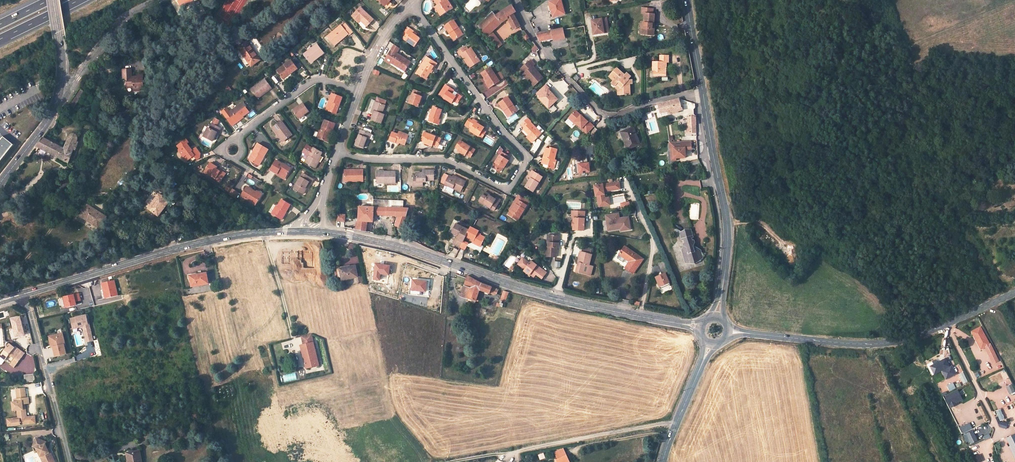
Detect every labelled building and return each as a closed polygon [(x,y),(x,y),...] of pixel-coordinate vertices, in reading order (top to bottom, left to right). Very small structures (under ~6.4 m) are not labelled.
[(448,0),(434,0),(438,6),(444,14),(453,8),(448,0)] [(550,2),(552,12),(553,12),(554,17),(565,15),(562,0),(557,0),(550,2)] [(435,8),(441,16),(444,14),(438,6),(435,8)] [(512,6),(496,16),(493,13),(479,26),(497,49),(505,42),(494,30),(498,27),(506,20),(508,19),(513,28),(514,30),(520,26),(513,14),(516,12),(512,6)] [(362,21),(368,27),(374,20),(361,8),(353,16),(360,23),(362,21)] [(642,35),(654,36),(654,27),(653,27),(652,27),(652,25),(654,25),(654,15),(652,15),(653,9),(642,9),(642,14),(645,14),(644,29),(642,28),(642,35)] [(609,28),(607,18),(592,21),(593,28),(594,27),(595,30),(594,30),(594,35),(605,33),(604,28),(609,28)] [(451,33),(454,39),(463,34),(454,21),(445,27),(449,34),(451,33)] [(335,45),(349,34),(350,35),(354,32),(347,24),(343,27),(342,25),(328,36),(335,45)] [(404,38),(410,29),(408,27),(401,37),(404,38)] [(508,40),(498,27),(494,30),(505,42),(508,40)] [(416,36),(412,33),(414,32),(410,29),(404,38),(415,47),(421,39),(416,36)] [(565,39),(563,29),(552,31),(539,33),(538,31),(536,32),(540,41),(553,39),(554,41),(565,39)] [(527,35),(523,38),(526,41),(526,40),(530,46),(531,45),(533,47),(535,45),(527,35)] [(247,42),(239,48),(252,67),(260,60),(247,42)] [(305,54),(310,61),(316,57),(317,59),(324,53),(318,44),(305,54)] [(397,53),(401,48),(395,45),(392,50),(397,53)] [(472,64),(473,66),(480,61),(471,48),(467,51),(465,48),(458,52),(461,56),(462,55),(467,64),(470,62),(472,64)] [(392,50),(392,49),(387,57),(392,61),(391,62),(398,67),(399,65),(406,70),(411,62),(397,53),(392,50)] [(95,65),(99,69),(106,59),(101,56),(95,65)] [(668,56),(660,56),(660,62),(653,62),(653,70),(654,70),(654,76),(666,76),(666,69),(665,67),(665,65),(666,65),(666,62),(668,62),(668,56)] [(427,57),(416,73),(425,79),(430,72),(433,67),(435,68),(437,64),(427,57)] [(292,60),(278,70),(283,77),(290,72),(291,73),(298,68),(292,60)] [(535,65),(531,61),(521,69),(525,74),(526,73),(528,76),(527,78),(534,87),(543,79),(538,73),(537,74),(535,72),(536,70),(533,67),(535,65)] [(482,73),(488,82),(489,81),(492,86),(500,81),(491,68),(482,73)] [(618,83),(619,83),(618,85),(622,89),(622,95),(630,95),(630,85),(632,85),(632,80),(629,80),(629,79),(631,77),(627,73),(624,75),(617,68),(610,75),(614,79),(613,81),(611,83),(614,86),(618,83)] [(131,69),(123,69),(124,77),(128,77),(128,86),(134,86),(134,90),(139,89),(139,88),(143,87),(142,75),(138,75),(138,76),(132,76),(131,69)] [(500,71),(496,74),(500,80),(504,78),(500,71)] [(265,78),(251,89),(256,96),(262,92),(263,94),(272,88),(265,78)] [(454,102),(458,104),(461,99),(456,96),(456,97),(452,94),(454,91),(450,88),(449,89),(448,88),(445,87),(440,94),(445,97),(444,99),(452,104),(454,102)] [(544,102),(549,107),(556,101),(554,99),(555,97),(548,89),(547,91),(544,87),(537,93),(540,97),(539,98),(544,103),(544,102)] [(68,104),(73,108),(84,92),(79,88),(68,104)] [(414,89),(409,103),(418,106),(420,101),(422,101),(423,97),(420,96),(421,92),(414,89)] [(337,113),(343,97),(333,93),(330,101),(332,101),(329,110),(337,113)] [(382,124),(385,115),(383,114),(386,106),(385,106),(387,100),(378,97),(376,102),(373,109),(376,110),(374,114),(372,120),(382,124)] [(506,109),(511,116),(518,112),(508,97),(500,103),(505,111),(506,109)] [(658,104),(661,116),(672,113),(671,111),(677,109),(681,108),(679,99),(658,104)] [(685,101),(684,106),(694,110),(695,108),(694,104),(685,101)] [(229,113),(236,122),(240,120),(239,118),(243,115),(249,111),(243,103),(230,112),(229,113)] [(299,119),(309,111),(304,103),(297,107),(299,109),(294,112),(299,119)] [(227,108),(222,111),(232,125),(236,122),(229,113),(230,112),(227,108)] [(433,108),(430,117),(429,122),(438,125),(440,121),(439,120),(440,115),(442,111),(433,108)] [(587,134),(594,127),(588,121),(588,122),(575,111),(569,118),(587,134)] [(688,118),(688,125),(686,125),(687,133),(696,132),(696,116),(688,118)] [(535,141),(542,134),(530,122),(531,121),(528,118),(521,124),(525,128),(523,129),(529,135),(535,141)] [(330,134),(331,131),(332,131),(333,132),(336,124),(326,120),(323,127),(323,128),(320,138),(329,142),(331,135),(330,134)] [(470,132),(479,137),(483,131),(482,127),(479,125),(476,123),(477,122),(474,120),(469,127),(472,129),(470,132)] [(279,133),(285,140),(292,135),(282,121),(273,127),(278,134),(279,133)] [(215,136),(217,132),(219,133),(221,128),(217,126),(212,123),(210,128),(208,127),(204,136),(213,141),(215,136)] [(633,128),(621,132),(628,149),(640,144),(633,128)] [(361,130),(355,145),(363,148),(367,138),(369,133),(361,130)] [(409,136),(399,133),(398,136),(392,134),(389,143),(395,145),(395,144),(396,142),(399,143),(402,144),(406,143),(409,136)] [(440,139),(424,133),(421,140),(424,142),(423,144),(428,146),(429,144),(433,145),(437,147),(440,139)] [(37,147),(58,158),(68,163),(78,138),(77,137),(77,136),(76,136),(76,135),(75,134),(74,134),(73,134),(72,135),(71,135),(70,136),(64,149),(63,148),(43,138),(37,147)] [(13,147),(2,139),(0,141),(0,164),(13,147)] [(177,145),(180,149),(179,150),(184,157),(183,157),(186,161),(190,159),(194,156),(196,159),(197,160),(199,158),(200,154),(196,147),(192,150),(190,151),(188,147),(189,146),(187,143),(188,143),(186,139),(177,145)] [(475,151),(460,141),(456,148),(456,149),(459,150),(458,152),(462,155),(463,153),(466,155),(471,158),(475,151)] [(695,149),(694,141),(673,142),(673,150),(677,150),(678,158),(689,157),(689,153),(687,153),(687,149),(695,149)] [(269,149),(258,143),(254,151),(255,152),(250,160),(258,164),(263,156),(264,157),(269,149)] [(314,147),(306,162),(316,168),(320,161),(318,160),(320,155),(322,152),(314,147)] [(547,148),(544,157),(546,157),(545,159),(543,160),(542,164),(549,165),(548,168),(554,169),(557,161),(555,161),(558,150),(551,149),(551,150),(547,148)] [(501,153),(492,168),(499,172),(502,168),(504,165),(506,166),(508,162),(507,161),(509,157),(501,153)] [(279,172),(287,176),(288,174),(291,168),(284,164),(283,164),(276,160),(271,170),(278,174),(279,172)] [(589,162),(577,163),(577,173),(590,173),(589,162)] [(214,179),(220,182),(226,173),(220,170),(220,171),(216,169),(216,168),(217,167),(210,163),(205,172),(215,178),(214,179)] [(345,181),(364,181),(364,170),(352,169),(352,172),(345,171),(345,181)] [(414,186),(423,187),(423,183),(423,182),(426,182),(426,181),(434,181),(434,171),(426,171),(426,174),(423,174),(417,174),(417,178),(417,182),(414,182),(414,186)] [(530,179),(525,188),(533,193),(542,178),(532,171),(528,178),(530,179)] [(396,172),(385,172),(385,173),(378,173),(378,183),(396,183),(396,172)] [(303,173),(296,184),(298,185),(296,190),(305,195),(307,190),(306,189),(308,185),(309,182),(312,184),(314,179),(303,173)] [(445,185),(461,193),(466,182),(458,178),(457,180),(452,178),(449,176),(445,185)] [(619,181),(593,185),(594,196),(596,196),(598,208),(611,206),(609,195),(607,196),(606,191),(621,189),(619,181)] [(242,196),(256,205),(261,196),(256,193),(256,192),(247,187),(242,196)] [(235,198),(238,192),(232,188),(229,194),(235,198)] [(160,215),(172,198),(162,190),(150,207),(160,215)] [(483,204),(494,211),(501,201),(497,198),(496,200),(489,196),(490,195),(485,192),(480,200),(484,202),(483,204)] [(520,218),(530,202),(519,195),(516,200),(517,201),(515,205),(517,206),(512,213),(510,212),(508,215),(513,218),(515,215),(520,218)] [(281,218),(285,211),(287,212),(291,205),(283,200),(279,206),(278,205),(273,213),(281,218)] [(365,232),(367,222),(373,222),(373,221),(377,221),(377,215),(398,216),(395,226),(402,228),(408,208),(399,208),(400,201),(373,200),(373,207),(359,207),(359,221),(359,225),(356,225),(355,230),(365,232)] [(512,213),(517,206),(515,205),(517,201),(516,200),(509,211),(510,212),(512,213)] [(106,217),(87,205),(80,216),(98,228),(106,217)] [(584,212),(572,213),(572,219),(573,220),(574,220),(574,224),(573,225),(573,228),(574,228),(574,232),(585,232),(584,212)] [(631,229),(629,216),(620,217),(619,213),(605,214),(607,232),(631,229)] [(469,230),(456,223),(451,233),(456,236),(458,237),(457,240),(455,239),(452,244),(460,248),(463,242),(466,236),(469,230)] [(480,247),(485,238),(477,234),(479,232),(470,227),(469,230),(466,236),(474,241),(472,243),(480,247)] [(693,237),(691,229),(680,232),(682,239),(683,239),(684,246),(682,250),(686,262),(702,258),(700,250),(694,251),(692,246),(693,246),(694,243),(693,237)] [(547,247),(546,256),(556,257),(557,248),(558,248),(559,244),(557,244),(558,236),(549,235),(549,247),(547,247)] [(102,241),(95,237),(89,245),(96,249),(102,241)] [(643,259),(625,246),(619,254),(626,259),(626,258),(630,261),(629,262),(630,262),(625,268),(633,273),(643,259)] [(582,252),(580,252),(578,263),(579,263),(578,266),(577,266),(576,272),(589,275),(592,266),(589,265),(592,255),(590,255),(582,252)] [(529,263),(523,258),(518,264),(524,270),(523,271),(529,275),(530,275),(533,277),(536,275),(542,279),(546,273),(531,261),(529,263)] [(355,266),(340,269),(342,280),(358,277),(355,266)] [(207,272),(189,276),(191,287),(209,283),(207,272)] [(654,277),(659,287),(670,282),(665,272),(654,277)] [(468,276),(464,286),(471,288),(467,298),(478,302),(479,300),(477,299),(480,290),(490,294),(490,293),(495,295),(497,294),(498,290),(482,284),(468,276)] [(115,281),(103,283),(106,299),(118,296),(115,281)] [(464,286),(460,296),(467,298),(471,288),(464,286)] [(500,300),(506,302),(509,293),(503,291),(500,300)] [(79,292),(64,296),(66,306),(76,304),(76,302),(75,298),(80,296),(79,292)] [(86,314),(71,318),(72,325),(78,324),(79,327),(83,326),(85,325),(86,331),(85,332),(87,341),(93,340),(88,320),(86,314)] [(63,332),(57,334),(57,336),(55,336),(53,339),(55,346),(53,346),(56,356),(67,353),(65,344),(66,344),(63,332)] [(311,333),(301,336),(303,344),(301,345),(306,369),(319,366),(311,333)] [(25,353),(16,346),(15,347),(10,343),(0,356),(0,363),(3,363),(5,360),(10,354),(15,358),(10,364),(14,367),(25,353)] [(993,349),(987,351),(996,370),(1002,367),(993,349)] [(940,367),(945,379),(956,375),(952,363),(940,367)] [(963,372),(958,374),(964,385),(968,382),(963,372)] [(1001,372),(989,377),(991,384),(997,382),(998,383),(1004,381),(1001,372)] [(24,375),(25,382),(35,381),(34,374),(24,375)] [(949,391),(956,388),(953,382),(946,385),(949,391)] [(1014,393),(1014,391),(1012,384),(1006,387),(1010,396),(1014,393)] [(24,388),(16,389),(16,398),(17,402),(12,403),(12,411),(17,411),(18,418),(12,419),(13,426),(35,424),(34,417),(26,418),(25,410),(23,410),(22,405),(24,404),(28,403),(28,398),(25,398),(24,388)] [(950,407),(963,401),(958,390),(945,396),(950,407)] [(1000,421),(1005,419),(1001,409),(996,411),(1000,421)] [(972,429),(969,422),(966,424),(960,412),(954,415),(962,433),(972,429)] [(969,441),(970,445),(978,441),(973,430),(962,436),(966,443),(969,441)] [(1005,438),(1014,460),(1014,433),(1005,438)] [(55,460),(52,453),(50,454),(48,451),(46,445),(46,443),(36,439),(33,447),(37,449),(39,454),(41,453),(45,461),(54,461),(55,460)] [(558,459),(567,456),(564,449),(555,453),(558,459)] [(139,451),(133,452),(127,453),(128,459),(130,459),(131,461),(142,461),(139,451)]
